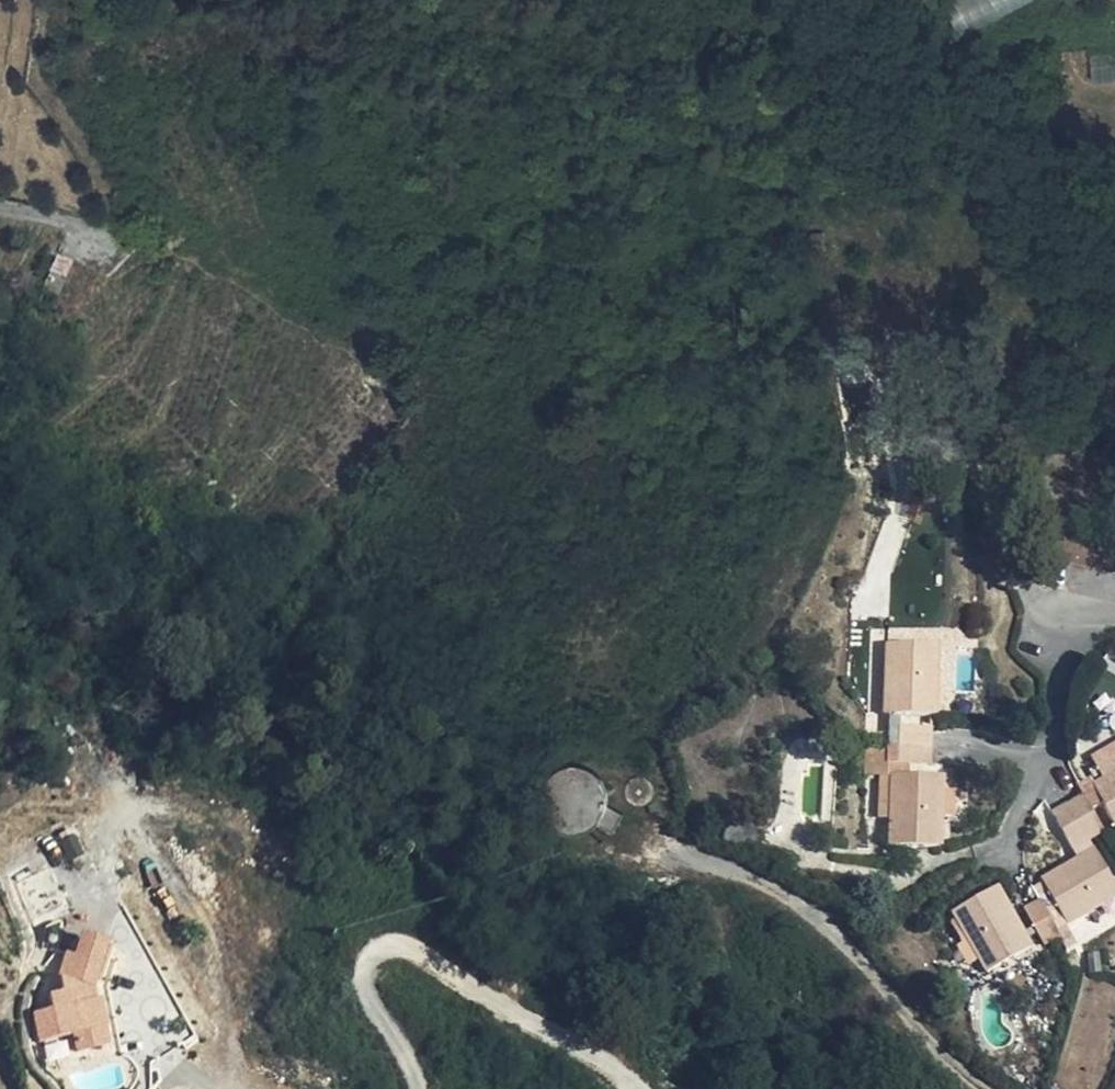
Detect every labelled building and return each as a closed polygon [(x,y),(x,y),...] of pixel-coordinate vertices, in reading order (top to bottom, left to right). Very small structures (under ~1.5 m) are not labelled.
[(959,26),(1020,0),(948,0),(959,26)] [(73,261),(59,255),(45,288),(59,294),(73,261)] [(940,645),(889,643),(887,713),(892,713),(903,714),(938,715),(940,645)] [(901,726),(903,725),(903,714),(892,713),(892,744),(900,744),(901,726)] [(900,744),(933,745),(933,729),(933,726),(903,725),(901,726),(900,744)] [(892,744),(890,744),(889,747),(868,748),(868,774),(883,774),(890,774),(890,762),(900,763),(900,744),(892,744)] [(933,745),(900,744),(900,763),(909,763),(932,764),(933,745)] [(1086,795),(1094,809),(1104,804),(1114,822),(1114,748),(1094,759),(1097,766),(1090,770),(1095,777),(1102,773),(1106,780),(1096,785),(1092,779),(1081,785),(1086,795)] [(890,762),(890,774),(894,775),(908,775),(909,763),(900,763),(890,762)] [(587,766),(577,765),(567,766),(559,770),(553,776),(548,785),(545,795),(545,805),(548,813),(554,820),(560,826),(570,830),(581,830),(589,829),(594,826),(598,823),(615,832),(626,815),(610,806),(611,796),(609,785),(602,776),(596,770),(587,766)] [(894,775),(890,774),(883,774),(882,813),(893,813),(894,775)] [(908,775),(894,775),(893,813),(892,844),(943,846),(944,813),(945,793),(945,775),(908,775)] [(647,778),(640,776),(631,778),(627,783),(626,788),(626,796),(629,800),(633,803),(639,804),(646,803),(652,798),(654,794),(654,786),(652,781),(647,778)] [(956,793),(945,793),(944,813),(955,814),(956,793)] [(1070,804),(1091,840),(1106,831),(1094,809),(1086,795),(1070,804)] [(660,811),(658,804),(649,806),(650,814),(660,811)] [(1074,849),(1091,840),(1070,804),(1052,813),(1074,849)] [(1097,850),(1091,840),(1074,849),(1080,860),(1097,850)] [(1097,850),(1080,860),(1043,880),(1069,925),(1094,910),(1114,899),(1114,882),(1097,850)] [(1033,947),(999,887),(954,911),(959,918),(980,958),(989,973),(1033,947)] [(1094,910),(1102,924),(1114,917),(1114,899),(1094,910)] [(1063,937),(1043,901),(1026,910),(1046,947),(1063,937)] [(980,958),(959,918),(952,921),(963,942),(957,945),(968,964),(980,958)] [(80,1045),(104,1038),(99,1020),(107,1018),(99,992),(89,995),(85,980),(93,982),(106,937),(83,929),(76,950),(67,948),(59,971),(63,987),(48,991),(52,1005),(36,1009),(42,1035),(75,1027),(80,1045)] [(115,940),(106,937),(93,982),(85,980),(89,995),(99,992),(107,1018),(99,1020),(104,1038),(122,1033),(108,983),(103,981),(115,940)]
